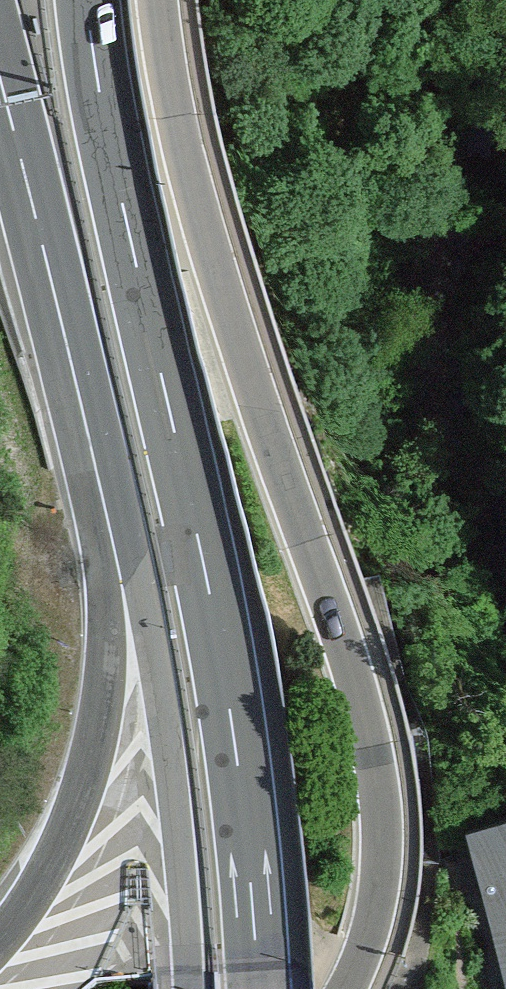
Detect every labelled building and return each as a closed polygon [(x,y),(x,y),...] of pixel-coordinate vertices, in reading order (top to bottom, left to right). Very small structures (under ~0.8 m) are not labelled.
[(467,819),(467,840),(505,988),(505,805),(467,819)]
